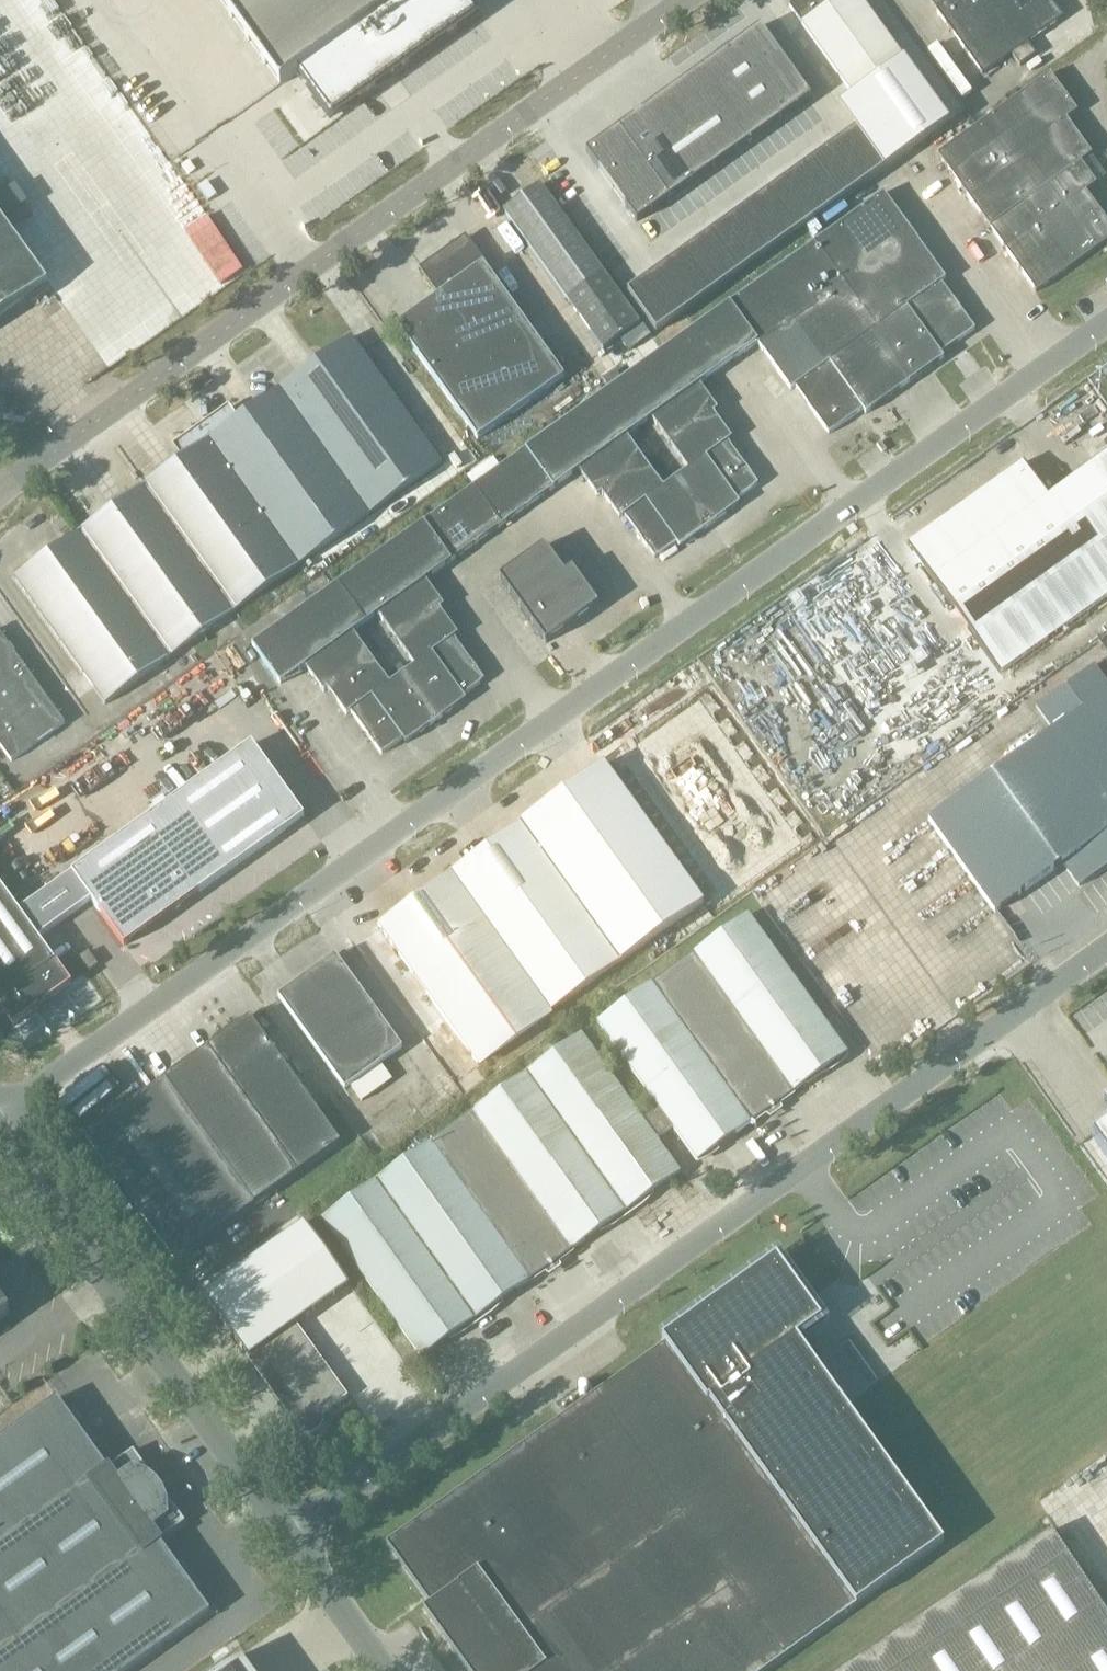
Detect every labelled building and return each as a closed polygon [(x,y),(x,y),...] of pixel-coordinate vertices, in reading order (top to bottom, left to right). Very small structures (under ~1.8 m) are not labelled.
[(280,85),(298,72),(330,117),(474,15),(464,0),(219,0),(280,85)] [(789,6),(802,23),(801,23),(852,94),(856,91),(902,59),(860,0),(834,0),(831,2),(830,0),(797,0),(789,6)] [(982,75),(1011,54),(1027,43),(1063,18),(1050,0),(928,0),(982,75)] [(760,26),(586,151),(636,222),(811,97),(760,26)] [(1027,43),(1011,54),(1020,66),(1036,55),(1027,43)] [(949,123),(902,59),(856,91),(874,115),(857,127),(886,168),(949,123)] [(1036,292),(1106,241),(1106,222),(1085,191),(1096,184),(1081,162),(1091,155),(1066,119),(1076,112),(1050,74),(937,155),(1036,292)] [(857,127),(824,151),(853,191),(886,168),(857,127)] [(803,166),(832,206),(853,191),(824,151),(803,166)] [(521,163),(510,173),(528,192),(538,182),(521,163)] [(786,179),(814,219),(832,206),(803,166),(786,179)] [(768,191),(797,231),(814,219),(786,179),(768,191)] [(494,180),(473,197),(480,206),(501,189),(494,180)] [(603,350),(639,324),(539,185),(503,211),(603,350)] [(751,204),(779,244),(797,231),(768,191),(751,204)] [(474,486),(252,645),(280,685),(305,667),(323,692),(328,689),(346,715),(350,712),(381,755),(403,740),(406,744),(436,722),(467,701),(463,696),(485,681),(454,638),(458,635),(440,609),(444,606),(426,580),(503,525),(554,488),(579,470),(597,496),(602,493),(620,519),(624,516),(655,559),(677,543),(680,548),(740,504),(737,500),(759,484),(728,442),(732,438),(714,413),(718,409),(700,384),(757,343),(791,390),(795,387),(828,434),(863,410),(866,414),(944,358),(941,354),(975,329),(941,282),(945,279),(883,193),(708,318),(474,486)] [(735,215),(764,255),(779,244),(751,204),(735,215)] [(720,226),(749,266),(764,255),(735,215),(720,226)] [(0,219),(0,317),(47,284),(0,219)] [(703,238),(731,278),(749,266),(720,226),(703,238)] [(564,377),(465,238),(421,269),(439,294),(395,325),(477,440),(564,377)] [(680,254),(709,294),(731,278),(703,238),(680,254)] [(659,270),(688,309),(709,294),(680,254),(659,270)] [(628,292),(656,332),(688,309),(659,270),(628,292)] [(441,463),(351,337),(236,419),(228,409),(175,447),(183,457),(15,578),(105,704),(441,463)] [(391,377),(404,370),(392,350),(379,357),(391,377)] [(1078,392),(1058,406),(1081,438),(1101,424),(1078,392)] [(450,423),(435,432),(450,456),(465,447),(450,423)] [(1106,597),(1106,457),(1049,498),(1024,463),(908,546),(1000,674),(1106,597)] [(544,546),(499,579),(545,644),(598,606),(571,569),(564,574),(544,546)] [(871,578),(851,587),(860,606),(880,597),(871,578)] [(803,591),(695,664),(783,792),(807,776),(806,765),(820,755),(844,753),(862,752),(870,746),(869,730),(823,663),(809,673),(809,681),(792,683),(777,694),(809,691),(815,687),(817,702),(799,704),(800,714),(785,724),(764,725),(750,705),(748,685),(737,669),(818,613),(803,591)] [(862,608),(837,619),(855,657),(887,642),(890,648),(910,638),(893,601),(865,615),(862,608)] [(11,761),(65,723),(0,633),(0,746),(11,761)] [(1106,867),(1106,683),(1094,665),(1036,706),(1053,730),(928,819),(995,912),(1063,864),(1079,887),(1106,867)] [(251,744),(19,911),(38,938),(90,900),(124,946),(304,817),(251,744)] [(603,764),(521,823),(621,962),(703,903),(603,764)] [(849,808),(874,801),(868,781),(843,789),(849,808)] [(791,800),(819,836),(837,822),(809,786),(791,800)] [(521,823),(450,873),(550,1013),(621,962),(521,823)] [(450,873),(378,925),(478,1065),(550,1013),(450,873)] [(71,984),(38,938),(19,911),(0,885),(0,1006),(13,1025),(39,1007),(40,1009),(51,1002),(49,999),(71,984)] [(748,915),(597,1023),(659,1109),(672,1128),(697,1162),(848,1054),(748,915)] [(88,971),(98,965),(89,952),(79,958),(88,971)] [(335,956),(278,997),(345,1090),(402,1049),(335,956)] [(165,1079),(255,1204),(340,1144),(250,1018),(165,1079)] [(580,1035),(473,1111),(573,1250),(680,1174),(655,1140),(672,1128),(659,1109),(656,1111),(642,1121),(580,1035)] [(175,1261),(255,1204),(165,1079),(85,1135),(175,1261)] [(408,1101),(372,1127),(389,1149),(424,1123),(408,1101)] [(529,1282),(573,1250),(473,1111),(429,1143),(529,1282)] [(1092,1137),(1106,1157),(1106,1126),(1092,1137)] [(422,1358),(529,1282),(429,1143),(322,1219),(422,1358)] [(295,1323),(349,1285),(305,1223),(204,1296),(248,1358),(258,1350),(259,1351),(296,1324),(295,1323)] [(387,1544),(431,1605),(425,1610),(442,1634),(437,1638),(445,1649),(450,1645),(469,1670),(765,1670),(944,1542),(846,1406),(797,1338),(815,1325),(801,1306),(808,1301),(777,1257),(662,1339),(666,1344),(387,1544)] [(9,1314),(0,1301),(0,1320),(9,1314)] [(258,1350),(248,1358),(298,1426),(302,1430),(307,1432),(312,1432),(317,1430),(320,1426),(322,1421),(322,1415),(348,1397),(296,1324),(259,1351),(258,1350)] [(210,1612),(159,1541),(185,1523),(133,1450),(108,1469),(57,1398),(0,1439),(0,1670),(127,1670),(210,1612)] [(1051,1531),(841,1670),(1106,1670),(1106,1615),(1051,1531)] [(240,1656),(219,1670),(250,1670),(240,1656)]
